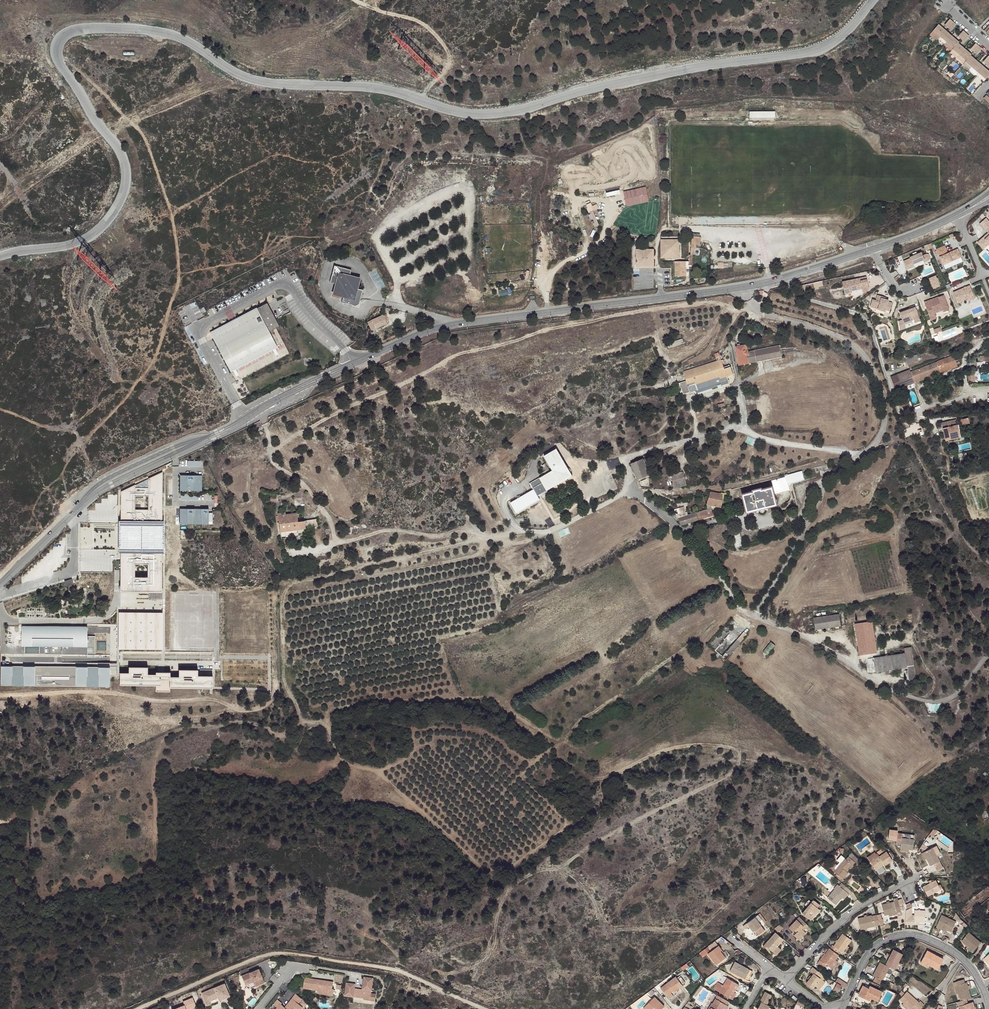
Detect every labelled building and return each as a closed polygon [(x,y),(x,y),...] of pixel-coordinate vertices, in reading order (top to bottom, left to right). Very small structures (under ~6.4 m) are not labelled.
[(950,19),(945,25),(951,30),(956,24),(950,19)] [(939,24),(933,30),(954,48),(958,43),(959,42),(939,24)] [(963,31),(958,37),(964,42),(969,36),(963,31)] [(958,43),(954,48),(953,49),(966,61),(971,56),(972,55),(958,43)] [(976,43),(971,49),(977,54),(982,48),(976,43)] [(966,61),(965,62),(986,79),(988,76),(988,71),(971,56),(966,61)] [(646,187),(623,192),(626,206),(649,202),(646,187)] [(978,223),(984,229),(985,228),(988,224),(988,222),(984,217),(978,223)] [(701,238),(692,237),(691,257),(696,257),(696,244),(701,245),(701,238)] [(979,244),(986,250),(988,247),(988,238),(986,240),(984,239),(979,244)] [(679,241),(661,241),(661,259),(678,259),(679,241)] [(946,247),(938,250),(945,266),(963,258),(959,250),(949,254),(946,247)] [(654,249),(636,249),(637,267),(654,267),(654,249)] [(915,258),(909,261),(911,266),(917,263),(918,264),(929,260),(930,262),(934,260),(931,254),(928,255),(927,252),(915,257),(915,258)] [(686,262),(676,262),(676,278),(686,278),(686,262)] [(342,302),(352,305),(356,306),(360,303),(360,301),(363,290),(357,288),(359,278),(350,276),(351,269),(334,265),(330,282),(337,284),(334,294),(344,296),(342,302)] [(861,279),(847,281),(850,295),(857,293),(856,291),(868,289),(871,291),(874,287),(872,276),(864,278),(864,279),(861,280),(861,279)] [(972,287),(955,294),(960,303),(969,299),(970,302),(977,299),(972,287)] [(894,300),(890,299),(887,298),(887,296),(883,295),(881,300),(878,299),(875,307),(880,308),(880,306),(884,307),(883,309),(890,311),(891,310),(895,311),(898,303),(893,302),(894,300)] [(949,295),(930,302),(932,307),(931,308),(935,318),(941,316),(940,312),(948,309),(949,312),(954,310),(949,295)] [(239,324),(213,338),(231,372),(278,348),(269,332),(280,326),(267,303),(257,308),(256,308),(236,318),(239,324)] [(915,309),(905,313),(907,319),(903,321),(905,328),(910,326),(909,324),(917,321),(916,320),(919,319),(921,322),(921,323),(926,321),(920,307),(920,305),(915,307),(915,309)] [(210,332),(213,338),(239,324),(236,318),(210,332)] [(369,331),(365,322),(354,327),(354,328),(354,329),(350,331),(354,338),(358,336),(369,331)] [(749,350),(748,344),(735,346),(738,364),(756,361),(755,349),(749,350)] [(755,349),(757,361),(784,356),(782,344),(755,349)] [(681,387),(683,394),(694,390),(695,394),(729,383),(727,376),(733,374),(730,367),(729,367),(729,365),(723,367),(722,364),(721,360),(718,352),(714,354),(717,361),(683,372),(686,381),(680,383),(680,385),(678,386),(679,388),(681,387)] [(918,353),(906,356),(908,362),(919,359),(918,353)] [(912,371),(916,381),(958,365),(954,355),(912,371)] [(912,371),(911,369),(895,375),(896,377),(898,377),(901,387),(916,381),(912,371)] [(896,389),(901,387),(898,377),(896,377),(892,379),(896,389)] [(940,389),(935,391),(937,397),(943,395),(940,389)] [(907,396),(901,398),(904,409),(911,407),(907,396)] [(938,438),(952,436),(951,420),(944,420),(945,426),(937,427),(938,438)] [(546,456),(557,448),(556,446),(544,454),(546,456)] [(529,482),(533,488),(537,494),(546,489),(572,474),(557,448),(546,456),(552,468),(529,482)] [(650,463),(648,458),(632,464),(638,479),(654,473),(656,472),(652,462),(650,463)] [(687,484),(684,471),(671,474),(669,474),(669,476),(672,476),(674,487),(687,484)] [(803,480),(801,471),(784,475),(784,476),(771,480),(775,493),(784,490),(783,487),(787,486),(787,484),(803,480)] [(147,476),(106,496),(108,530),(150,527),(147,476)] [(186,476),(165,477),(165,492),(187,491),(186,476)] [(776,504),(771,486),(761,489),(760,487),(752,489),(753,491),(743,493),(747,512),(776,504)] [(538,497),(537,494),(533,488),(521,494),(526,504),(538,497)] [(712,491),(709,504),(716,506),(721,507),(724,499),(724,493),(717,493),(712,491)] [(516,510),(526,504),(521,494),(511,500),(516,510)] [(716,506),(709,504),(707,509),(708,509),(709,512),(715,510),(716,506)] [(716,510),(715,510),(709,512),(708,509),(707,509),(697,512),(696,508),(691,509),(691,511),(686,513),(687,515),(682,517),(681,511),(675,512),(678,523),(680,522),(681,525),(717,514),(716,510)] [(195,509),(166,510),(167,526),(196,524),(196,521),(200,521),(199,513),(195,513),(195,509)] [(285,531),(305,528),(313,527),(312,520),(304,521),(298,522),(296,514),(278,516),(278,519),(279,525),(281,540),(286,539),(285,531)] [(158,548),(157,531),(129,533),(130,550),(158,548)] [(741,531),(732,533),(736,549),(744,547),(741,531)] [(124,603),(130,603),(128,567),(112,568),(115,614),(123,613),(123,608),(124,608),(124,603)] [(67,587),(65,581),(57,583),(59,589),(67,587)] [(204,618),(203,596),(166,598),(167,620),(204,618)] [(132,629),(130,603),(124,603),(124,608),(123,608),(123,613),(115,614),(115,619),(119,619),(119,630),(132,629)] [(841,611),(816,614),(817,626),(843,623),(841,611)] [(218,612),(218,622),(240,622),(240,612),(218,612)] [(244,612),(244,622),(266,622),(265,612),(244,612)] [(119,619),(115,619),(118,667),(158,665),(155,632),(132,633),(132,629),(119,630),(119,619)] [(857,621),(861,648),(877,644),(873,619),(857,621)] [(743,631),(735,642),(738,646),(755,624),(751,621),(743,631)] [(22,646),(87,646),(87,627),(22,626),(22,646)] [(877,644),(861,648),(862,654),(878,652),(877,644)] [(907,653),(872,659),(873,665),(874,671),(909,666),(911,680),(917,679),(913,647),(906,648),(907,653)] [(901,846),(913,847),(914,836),(902,834),(903,830),(898,830),(897,840),(901,841),(901,846)] [(937,844),(933,846),(924,850),(931,863),(934,861),(938,868),(943,865),(940,859),(937,854),(941,852),(937,844)] [(892,858),(886,849),(878,854),(878,853),(869,858),(875,867),(883,862),(885,863),(892,858)] [(852,862),(846,856),(834,869),(842,878),(849,871),(846,868),(852,862)] [(942,887),(937,878),(923,884),(928,894),(942,887)] [(845,891),(837,882),(833,886),(834,888),(826,896),(835,904),(840,899),(839,897),(845,891)] [(901,909),(896,895),(892,897),(893,900),(881,904),(884,914),(901,909)] [(809,919),(814,913),(813,912),(816,908),(815,907),(818,904),(812,898),(800,911),(809,919)] [(925,909),(915,908),(914,919),(924,920),(925,909)] [(758,912),(754,915),(761,924),(765,922),(758,912)] [(943,914),(939,923),(954,930),(958,922),(943,914)] [(761,924),(754,915),(742,923),(745,927),(749,925),(753,930),(761,924)] [(874,926),(872,915),(858,919),(861,929),(874,926)] [(806,923),(798,916),(787,927),(792,931),(795,928),(796,930),(792,935),(796,937),(800,932),(803,935),(805,932),(801,928),(806,923)] [(954,930),(939,923),(937,927),(952,934),(954,930)] [(782,938),(774,931),(761,946),(765,949),(766,947),(772,951),(782,938)] [(831,943),(829,947),(836,952),(838,949),(842,951),(851,937),(841,932),(833,944),(831,943)] [(982,942),(969,933),(963,941),(975,951),(982,942)] [(718,950),(715,947),(707,952),(715,964),(725,957),(720,949),(718,950)] [(836,952),(829,947),(821,961),(818,959),(816,963),(824,967),(826,964),(831,967),(839,954),(836,952)] [(902,953),(893,948),(885,963),(894,968),(902,953)] [(944,957),(927,948),(922,957),(930,961),(929,963),(938,968),(944,957)] [(747,967),(734,959),(728,968),(742,976),(747,967)] [(875,977),(873,981),(882,986),(884,982),(882,981),(889,966),(880,961),(876,968),(878,969),(874,976),(875,977)] [(822,972),(812,965),(809,969),(813,972),(807,982),(814,986),(815,984),(820,987),(825,979),(820,976),(822,972)] [(259,968),(241,975),(244,983),(252,980),(253,981),(255,981),(257,986),(265,982),(259,968)] [(682,984),(677,977),(676,975),(660,987),(665,994),(677,987),(678,988),(682,985),(682,984)] [(736,981),(728,976),(720,989),(729,994),(736,981)] [(352,984),(347,983),(345,996),(364,998),(364,999),(371,1000),(371,993),(373,978),(364,977),(363,989),(355,988),(355,985),(352,985),(352,984)] [(839,977),(836,981),(842,985),(846,987),(847,983),(839,977)] [(967,998),(972,996),(967,980),(966,981),(964,977),(958,979),(959,982),(957,983),(962,999),(967,998)] [(306,979),(304,989),(319,992),(331,994),(331,990),(333,991),(334,985),(323,983),(324,982),(306,979)] [(840,990),(842,985),(836,981),(834,980),(831,984),(840,990)] [(224,983),(201,992),(206,1002),(210,1000),(218,997),(219,1000),(230,995),(224,983)] [(868,987),(862,984),(857,994),(869,999),(870,997),(877,1000),(882,990),(869,984),(868,987)] [(771,1005),(768,1004),(773,993),(767,990),(763,999),(764,999),(760,1007),(763,1008),(769,1008),(771,1005)] [(919,999),(909,990),(901,998),(912,1008),(919,999)] [(295,994),(285,1008),(280,1004),(276,1008),(298,1008),(300,1006),(303,1008),(306,1003),(295,994)] [(718,994),(713,1002),(715,1003),(711,1008),(719,1008),(721,1006),(723,1007),(725,1002),(727,1004),(729,1001),(718,994)] [(643,1007),(645,1008),(661,1008),(665,1005),(655,995),(643,1007)] [(183,1001),(184,1004),(173,1008),(186,1008),(188,1008),(196,1005),(193,997),(183,1001)] [(962,999),(957,1001),(958,1004),(961,1003),(962,1008),(975,1008),(973,1000),(968,1001),(967,998),(962,999)] [(922,999),(913,1008),(920,1008),(926,1002),(922,999)]
